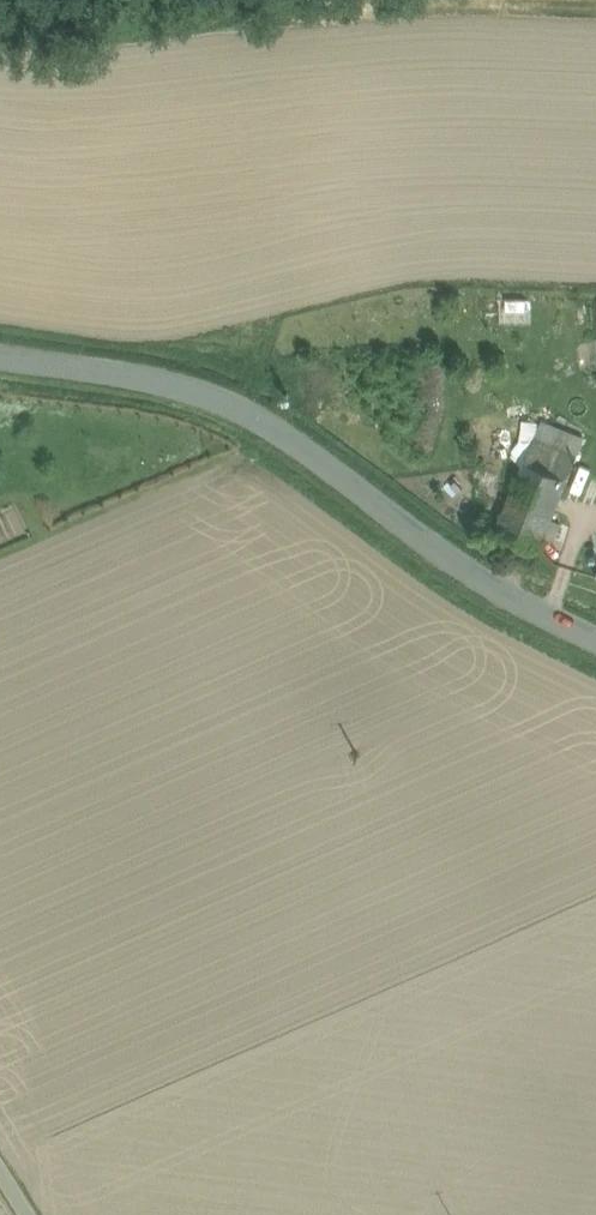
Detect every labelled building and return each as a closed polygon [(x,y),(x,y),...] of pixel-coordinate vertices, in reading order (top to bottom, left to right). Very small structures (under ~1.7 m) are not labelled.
[(503,298),(502,317),(521,318),(522,298),(503,298)] [(585,439),(542,421),(529,451),(572,469),(585,439)] [(572,469),(529,451),(524,462),(567,480),(572,469)] [(567,480),(524,462),(495,530),(538,548),(567,480)]
